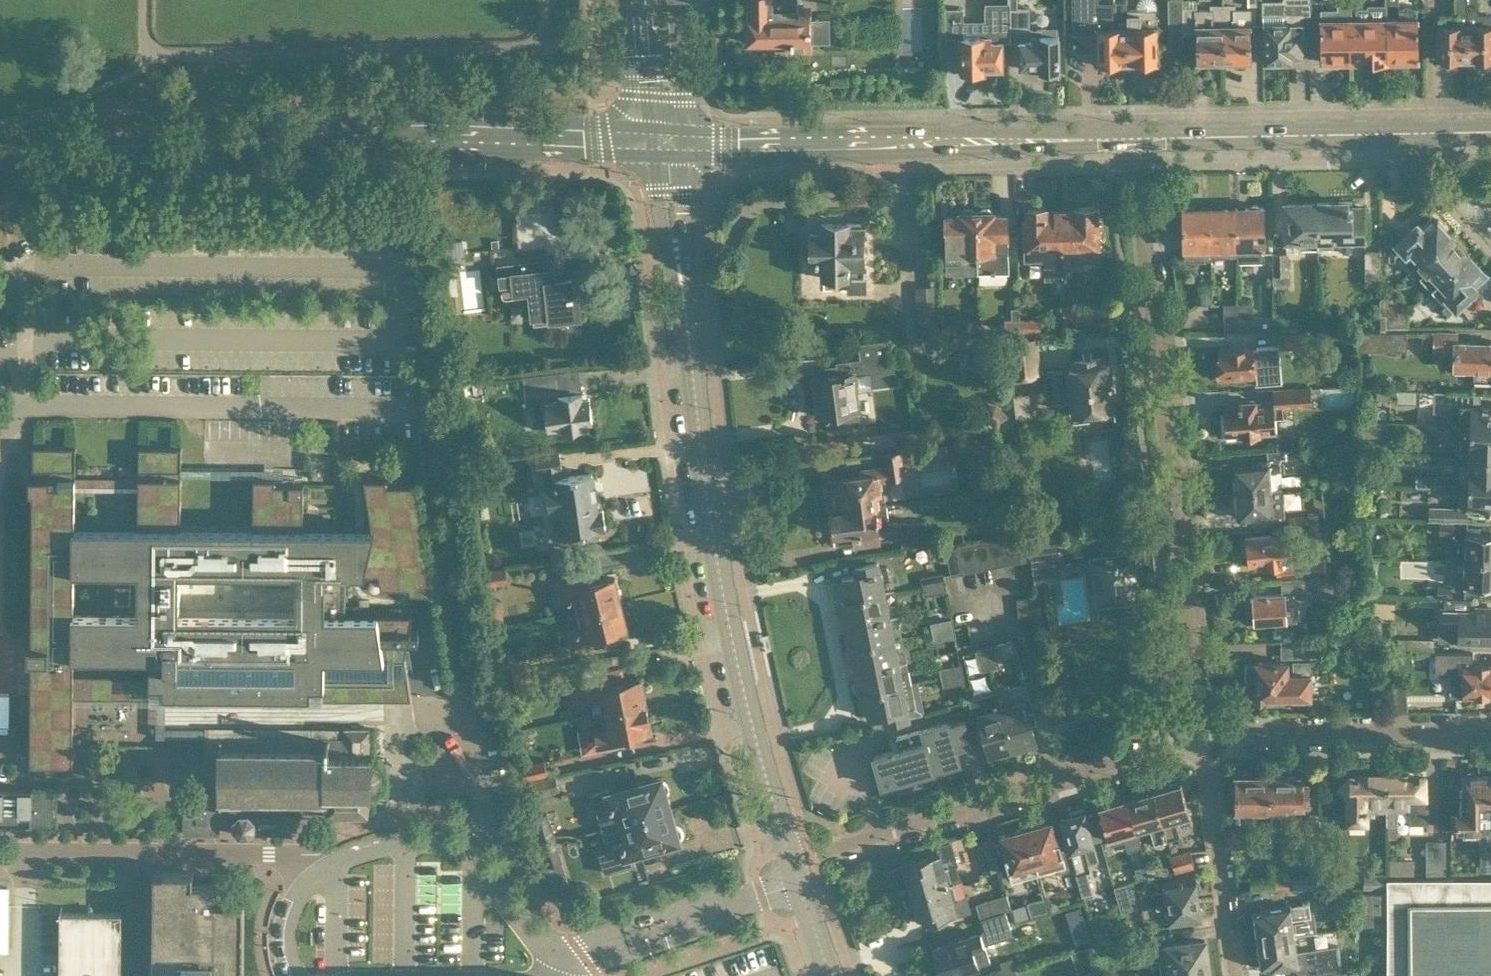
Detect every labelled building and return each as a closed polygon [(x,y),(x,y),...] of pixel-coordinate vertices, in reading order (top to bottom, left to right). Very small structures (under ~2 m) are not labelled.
[(797,10),(797,0),(746,0),(747,43),(792,42),(792,44),(811,44),(810,10),(797,10)] [(1029,29),(1029,9),(1016,9),(1016,0),(1009,0),(1009,1),(1010,20),(1010,22),(1011,40),(1020,40),(1020,67),(1041,67),(1041,70),(1044,70),(1047,74),(1054,74),(1057,70),(1059,70),(1058,30),(1057,30),(1057,28),(1040,28),(1040,29),(1029,29)] [(1126,9),(1126,1),(1099,1),(1099,0),(1073,0),(1074,32),(1098,32),(1099,63),(1104,63),(1107,65),(1114,65),(1117,63),(1127,62),(1126,9)] [(1139,0),(1137,3),(1137,7),(1137,9),(1126,9),(1127,62),(1140,62),(1143,64),(1150,64),(1153,62),(1157,62),(1156,5),(1154,2),(1153,0),(1139,0)] [(1184,27),(1183,9),(1183,0),(1168,0),(1168,7),(1169,27),(1184,27)] [(1310,1),(1310,0),(1262,0),(1262,5),(1262,23),(1265,23),(1266,60),(1291,60),(1291,57),(1301,57),(1301,15),(1310,15),(1310,1)] [(1466,0),(1455,0),(1456,16),(1439,16),(1439,58),(1444,58),(1447,61),(1452,60),(1455,58),(1467,58),(1467,5),(1466,0)] [(1478,16),(1478,0),(1466,0),(1467,5),(1467,58),(1478,58),(1481,60),(1487,60),(1490,58),(1490,16),(1478,16)] [(962,8),(945,8),(945,37),(963,37),(963,41),(958,41),(958,43),(958,66),(963,66),(963,72),(966,72),(970,75),(977,75),(980,71),(983,71),(983,68),(1002,67),(1002,40),(1011,40),(1010,22),(1010,20),(1009,1),(985,2),(985,20),(962,20),(962,8)] [(1352,59),(1351,20),(1351,3),(1337,4),(1337,9),(1321,9),(1321,31),(1321,59),(1326,59),(1328,61),(1335,61),(1336,59),(1352,59)] [(1251,60),(1250,9),(1234,8),(1234,4),(1222,5),(1223,60),(1236,60),(1238,62),(1244,62),(1247,60),(1251,60)] [(1386,19),(1387,19),(1387,8),(1387,4),(1367,4),(1367,7),(1356,7),(1356,20),(1351,20),(1352,59),(1387,59),(1386,19)] [(1223,60),(1222,5),(1211,5),(1211,9),(1196,9),(1183,9),(1184,27),(1184,32),(1196,31),(1197,33),(1197,61),(1201,61),(1204,63),(1210,63),(1212,61),(1223,60)] [(1399,19),(1387,19),(1386,19),(1387,59),(1403,59),(1405,60),(1411,60),(1413,58),(1418,58),(1418,8),(1399,8),(1399,19)] [(1317,249),(1317,203),(1284,203),(1285,241),(1302,241),(1302,249),(1317,249)] [(1348,203),(1317,203),(1318,249),(1333,248),(1333,240),(1365,240),(1365,208),(1348,208),(1348,203)] [(1210,247),(1210,208),(1198,208),(1194,205),(1190,205),(1187,208),(1182,208),(1183,248),(1210,247)] [(1237,257),(1237,247),(1236,208),(1224,208),(1221,205),(1217,205),(1213,208),(1210,208),(1210,247),(1211,247),(1211,257),(1237,257)] [(1264,259),(1263,207),(1260,208),(1257,205),(1252,205),(1249,208),(1236,208),(1237,247),(1237,257),(1237,259),(1264,259)] [(1077,209),(1061,210),(1062,272),(1066,272),(1066,268),(1071,268),(1071,256),(1079,256),(1079,259),(1100,258),(1099,217),(1095,217),(1095,206),(1077,206),(1077,209)] [(1062,272),(1061,210),(1045,210),(1045,207),(1027,207),(1028,218),(1024,218),(1024,238),(1025,260),(1044,260),(1045,279),(1063,279),(1062,272)] [(960,215),(945,216),(946,237),(947,251),(947,260),(947,273),(978,273),(978,265),(977,265),(977,211),(974,212),(971,208),(965,208),(962,212),(959,212),(960,215)] [(979,211),(977,211),(977,265),(978,265),(978,273),(1008,272),(1008,236),(1008,214),(994,215),(993,211),(991,211),(988,208),(982,208),(979,211)] [(1393,228),(1380,229),(1380,252),(1380,262),(1381,262),(1397,262),(1408,273),(1412,270),(1416,266),(1449,235),(1432,217),(1420,228),(1417,225),(1397,244),(1395,244),(1393,244),(1393,228)] [(802,254),(809,254),(809,263),(822,263),(822,277),(847,277),(847,290),(864,290),(863,221),(822,222),(822,233),(809,233),(809,237),(802,237),(802,254)] [(1450,236),(1449,235),(1416,266),(1423,273),(1418,277),(1430,290),(1467,256),(1456,243),(1457,242),(1451,236),(1450,236)] [(463,239),(445,241),(446,254),(464,252),(463,239)] [(1381,285),(1381,262),(1380,262),(1380,252),(1365,253),(1365,285),(1381,285)] [(1288,253),(1272,253),(1272,287),(1288,287),(1288,253)] [(1484,274),(1467,256),(1430,290),(1441,302),(1446,298),(1449,301),(1441,308),(1447,315),(1475,289),(1472,286),(1484,274)] [(499,266),(502,297),(531,294),(533,315),(551,313),(552,318),(579,315),(577,296),(572,296),(570,279),(553,281),(551,261),(499,266)] [(937,285),(915,286),(917,337),(919,337),(919,340),(936,339),(936,337),(940,337),(937,285)] [(1202,304),(1213,304),(1213,291),(1202,291),(1202,304)] [(1380,315),(1386,315),(1387,315),(1387,314),(1408,314),(1406,311),(1408,309),(1406,307),(1404,309),(1388,292),(1380,300),(1380,315)] [(1253,318),(1253,316),(1253,304),(1224,304),(1224,318),(1253,318)] [(1083,306),(1066,307),(1063,307),(1064,318),(1084,318),(1083,306)] [(1019,334),(1019,319),(1019,308),(1011,308),(1011,319),(1003,319),(1004,334),(1019,334)] [(1408,327),(1408,314),(1387,314),(1387,315),(1386,315),(1386,327),(1408,327)] [(943,334),(954,334),(954,316),(942,316),(943,334)] [(1269,316),(1253,316),(1253,318),(1224,318),(1224,331),(1269,331),(1269,316)] [(1040,318),(1019,319),(1019,334),(1041,333),(1040,318)] [(1284,347),(1310,346),(1309,331),(1284,332),(1284,347)] [(1355,350),(1406,349),(1406,332),(1355,332),(1355,350)] [(1422,332),(1423,354),(1455,354),(1455,368),(1474,369),(1474,380),(1490,381),(1490,343),(1451,342),(1451,333),(1422,332)] [(993,336),(940,337),(941,355),(944,354),(950,352),(957,351),(965,350),(974,350),(981,350),(985,351),(993,350),(993,336)] [(1010,340),(1015,381),(1040,378),(1034,337),(1010,340)] [(824,375),(814,376),(819,416),(838,413),(839,422),(859,419),(857,411),(858,410),(854,374),(869,371),(871,386),(899,382),(897,368),(889,369),(885,340),(876,341),(859,343),(861,360),(837,363),(837,365),(823,367),(824,375)] [(1278,344),(1218,350),(1220,365),(1218,366),(1219,370),(1220,371),(1221,375),(1235,374),(1236,377),(1256,375),(1257,383),(1256,383),(1256,384),(1280,382),(1278,359),(1280,359),(1278,344)] [(1074,368),(1069,369),(1051,371),(1055,398),(1072,396),(1074,411),(1077,411),(1077,412),(1080,415),(1088,414),(1091,411),(1091,409),(1114,406),(1110,381),(1112,381),(1112,378),(1110,378),(1108,364),(1102,365),(1101,357),(1080,360),(1073,361),(1074,368)] [(593,423),(589,397),(584,397),(560,394),(558,377),(524,382),(527,406),(533,405),(536,428),(549,426),(549,428),(563,426),(563,428),(586,425),(586,423),(593,423)] [(1277,430),(1276,418),(1284,417),(1283,408),(1311,407),(1310,386),(1274,388),(1275,400),(1257,402),(1257,400),(1253,400),(1239,401),(1240,405),(1224,407),(1227,436),(1242,435),(1242,436),(1246,435),(1250,438),(1255,438),(1258,434),(1275,433),(1276,448),(1284,447),(1292,446),(1292,445),(1291,428),(1277,430)] [(1433,423),(1439,423),(1439,428),(1447,428),(1490,429),(1490,405),(1482,405),(1482,393),(1451,392),(1451,406),(1461,406),(1461,418),(1452,418),(1452,412),(1434,411),(1433,423)] [(987,421),(995,428),(997,429),(999,429),(1001,429),(1010,420),(1010,419),(1010,417),(1009,415),(997,404),(994,403),(991,404),(988,406),(983,411),(982,414),(983,417),(987,421)] [(1359,436),(1382,437),(1382,421),(1360,421),(1359,436)] [(1447,435),(1451,438),(1460,438),(1459,458),(1490,459),(1490,429),(1447,428),(1447,435)] [(793,463),(823,460),(821,441),(792,443),(793,463)] [(32,657),(32,694),(31,759),(74,759),(74,739),(74,694),(153,694),(233,695),(321,695),(384,696),(411,696),(409,681),(408,676),(408,674),(405,656),(408,638),(419,638),(419,629),(410,629),(412,613),(399,612),(396,612),(346,612),(346,571),(379,571),(381,585),(409,585),(410,591),(433,591),(416,483),(387,483),(387,478),(365,478),(372,527),(304,527),(304,482),(275,482),(275,477),(254,477),(253,526),(181,526),(181,477),(182,447),(171,446),(171,445),(149,444),(149,446),(139,446),(139,476),(76,476),(76,446),(66,446),(66,444),(44,444),(43,445),(33,445),(33,475),(29,475),(28,475),(27,490),(29,490),(33,490),(32,642),(28,642),(26,642),(26,657),(28,657),(32,657)] [(924,446),(905,449),(907,464),(926,462),(924,446)] [(1236,476),(1233,477),(1234,492),(1270,489),(1269,471),(1282,470),(1281,470),(1284,470),(1310,468),(1309,457),(1307,457),(1307,447),(1267,450),(1268,460),(1264,461),(1254,461),(1254,465),(1235,467),(1236,476)] [(881,480),(885,479),(909,476),(907,464),(905,449),(882,452),(883,465),(861,467),(861,475),(827,479),(831,512),(886,505),(884,491),(882,491),(881,480)] [(596,499),(592,472),(557,477),(556,468),(562,468),(560,454),(536,457),(538,472),(544,471),(550,507),(554,537),(566,535),(574,534),(584,532),(587,534),(595,533),(597,530),(600,530),(600,527),(606,526),(603,509),(597,510),(596,499)] [(1436,481),(1440,481),(1459,482),(1490,483),(1490,459),(1459,458),(1459,474),(1459,475),(1436,475),(1436,481)] [(1364,474),(1364,484),(1381,484),(1381,474),(1364,474)] [(1459,482),(1440,481),(1440,489),(1443,492),(1457,492),(1457,506),(1429,505),(1429,508),(1426,508),(1425,518),(1467,520),(1468,507),(1490,507),(1490,483),(1459,482)] [(1283,489),(1271,490),(1270,489),(1234,492),(1235,508),(1238,508),(1239,516),(1258,515),(1258,519),(1285,517),(1283,489)] [(930,543),(927,520),(908,522),(908,520),(888,523),(886,505),(831,512),(832,516),(829,517),(831,528),(833,527),(835,544),(902,535),(903,547),(930,543)] [(1292,514),(1293,527),(1319,525),(1318,512),(1292,514)] [(1435,534),(1454,535),(1454,522),(1435,522),(1435,534)] [(1465,559),(1490,560),(1490,534),(1480,533),(1480,527),(1466,527),(1465,559)] [(1247,553),(1248,565),(1258,564),(1259,568),(1275,566),(1276,578),(1326,573),(1324,556),(1294,559),(1291,531),(1245,535),(1245,538),(1241,542),(1242,550),(1247,553)] [(1033,559),(1031,540),(1030,533),(1016,536),(1021,561),(1033,559)] [(1021,561),(1016,536),(1001,538),(1006,564),(1021,561)] [(1062,564),(1059,536),(1033,540),(1031,540),(1033,559),(1036,581),(1055,579),(1053,565),(1062,564)] [(1006,564),(1001,538),(988,541),(993,567),(1006,564)] [(993,567),(988,541),(974,544),(979,569),(993,567)] [(943,542),(929,544),(932,559),(948,555),(952,575),(965,572),(960,547),(944,550),(943,542)] [(979,569),(974,544),(960,547),(965,572),(979,569)] [(1133,558),(1132,551),(1093,556),(1099,597),(1096,598),(1099,617),(1138,611),(1136,594),(1138,593),(1135,574),(1142,573),(1140,557),(1133,558)] [(1465,559),(1464,591),(1478,591),(1478,586),(1490,586),(1490,560),(1465,559)] [(846,596),(847,599),(884,592),(881,578),(889,577),(887,566),(879,568),(877,561),(855,565),(857,573),(842,576),(842,578),(839,581),(842,594),(846,596)] [(484,573),(486,586),(486,588),(509,584),(506,570),(484,573)] [(621,602),(615,577),(594,581),(591,570),(572,574),(556,578),(559,590),(561,601),(575,598),(578,612),(621,602)] [(921,577),(922,586),(945,582),(943,572),(921,577)] [(1252,594),(1254,623),(1297,620),(1295,596),(1323,595),(1323,593),(1330,592),(1334,590),(1336,586),(1335,574),(1281,578),(1282,592),(1252,594)] [(947,590),(945,582),(922,586),(924,595),(947,590)] [(1453,583),(1437,583),(1437,597),(1452,597),(1453,583)] [(1427,586),(1426,596),(1437,596),(1437,586),(1427,586)] [(884,592),(847,599),(842,600),(843,601),(839,605),(842,616),(846,617),(847,624),(896,614),(894,604),(887,605),(884,592)] [(1018,600),(1019,612),(1040,610),(1038,597),(1018,600)] [(1444,598),(1443,609),(1441,609),(1441,622),(1458,622),(1458,639),(1468,639),(1490,640),(1490,609),(1475,608),(1475,610),(1468,610),(1468,598),(1444,598)] [(626,627),(621,602),(578,612),(581,626),(568,630),(573,650),(599,644),(599,640),(603,639),(601,633),(626,627)] [(1042,622),(1040,610),(1019,612),(1021,625),(1024,624),(1042,622)] [(848,632),(845,634),(848,648),(894,639),(891,625),(898,623),(897,615),(851,624),(847,625),(848,632)] [(930,622),(932,631),(954,627),(952,618),(930,622)] [(956,636),(954,627),(932,631),(934,641),(956,636)] [(1273,640),(1294,640),(1293,629),(1273,629),(1273,640)] [(1398,638),(1398,652),(1433,652),(1433,638),(1398,638)] [(897,652),(894,639),(848,648),(851,662),(854,664),(856,670),(906,661),(904,650),(897,652)] [(1308,641),(1280,641),(1280,658),(1308,658),(1308,641)] [(993,645),(984,648),(986,654),(990,669),(999,666),(993,645)] [(984,648),(976,650),(978,656),(986,654),(984,648)] [(1451,696),(1490,696),(1490,664),(1473,664),(1473,652),(1437,652),(1437,674),(1451,674),(1451,696)] [(500,663),(503,678),(526,674),(523,658),(500,663)] [(1311,696),(1311,675),(1311,661),(1293,661),(1293,673),(1288,673),(1288,660),(1273,660),(1246,660),(1246,677),(1256,678),(1256,686),(1252,689),(1258,701),(1268,695),(1288,696),(1295,696),(1295,700),(1307,700),(1307,696),(1311,696)] [(857,678),(854,680),(857,691),(861,693),(861,694),(865,693),(903,685),(901,673),(908,671),(906,661),(856,670),(857,678)] [(939,668),(941,677),(963,673),(961,664),(939,668)] [(646,704),(641,677),(621,681),(618,670),(572,679),(576,703),(592,700),(595,714),(603,712),(646,704)] [(965,682),(963,673),(941,677),(943,687),(965,682)] [(529,689),(526,674),(503,678),(506,693),(529,689)] [(907,708),(915,706),(911,683),(903,685),(865,693),(866,697),(863,700),(865,713),(870,715),(870,716),(884,713),(887,721),(909,716),(907,708)] [(1407,712),(1407,684),(1393,685),(1393,712),(1407,712)] [(1014,703),(1001,706),(1013,747),(1017,746),(1021,749),(1033,746),(1034,742),(1036,741),(1031,723),(1036,722),(1033,711),(1028,713),(1022,692),(1012,695),(1014,703)] [(1013,747),(1001,706),(988,710),(986,703),(976,706),(982,726),(977,728),(980,738),(986,736),(990,754),(991,753),(994,757),(1007,753),(1008,748),(1013,747)] [(651,728),(646,704),(603,712),(606,727),(590,730),(580,732),(583,751),(599,748),(619,744),(617,735),(651,728)] [(948,721),(912,731),(896,736),(899,747),(874,754),(882,784),(933,770),(934,773),(946,770),(945,766),(960,762),(956,748),(967,745),(965,736),(968,735),(964,720),(949,724),(948,721)] [(369,729),(346,728),(345,739),(207,738),(205,805),(184,805),(184,832),(217,832),(218,820),(233,820),(233,828),(239,833),(248,834),(254,828),(254,820),(249,815),(249,805),(324,806),(324,816),(368,817),(368,792),(370,791),(370,784),(375,785),(382,777),(382,767),(375,760),(370,761),(369,754),(368,754),(369,729)] [(548,777),(545,761),(522,766),(525,782),(548,777)] [(1477,775),(1474,772),(1469,772),(1466,775),(1464,775),(1464,812),(1459,812),(1459,829),(1481,829),(1481,826),(1490,826),(1490,774),(1477,775)] [(1270,829),(1271,776),(1250,776),(1247,774),(1242,774),(1239,776),(1236,776),(1236,797),(1234,800),(1234,805),(1236,808),(1236,811),(1237,811),(1237,824),(1240,827),(1249,827),(1253,824),(1253,821),(1263,821),(1263,829),(1270,829)] [(1274,776),(1271,776),(1270,829),(1281,829),(1281,813),(1288,813),(1288,807),(1309,807),(1309,790),(1304,790),(1304,775),(1285,776),(1282,774),(1276,774),(1274,776)] [(1386,808),(1386,775),(1355,775),(1354,777),(1349,777),(1341,787),(1349,794),(1350,805),(1349,820),(1366,820),(1366,808),(1386,808)] [(1420,775),(1386,775),(1386,808),(1386,822),(1398,822),(1398,808),(1409,808),(1409,822),(1428,823),(1428,808),(1424,808),(1424,787),(1424,777),(1420,777),(1420,775)] [(560,791),(557,777),(531,783),(534,796),(560,791)] [(610,788),(592,794),(597,809),(602,828),(608,827),(621,823),(668,809),(664,793),(665,793),(666,792),(667,791),(668,790),(668,789),(669,788),(669,787),(669,785),(668,784),(668,783),(667,782),(666,781),(665,780),(664,780),(662,780),(661,780),(660,780),(612,794),(610,788)] [(1174,818),(1189,814),(1181,784),(1177,784),(1174,783),(1169,784),(1167,787),(1153,791),(1166,839),(1179,835),(1174,818)] [(54,824),(54,789),(0,789),(0,823),(54,824)] [(1166,839),(1153,791),(1140,795),(1137,794),(1132,795),(1130,798),(1127,799),(1136,829),(1150,825),(1155,842),(1166,839)] [(1103,806),(1100,807),(1111,844),(1125,840),(1128,849),(1137,847),(1141,846),(1136,829),(1127,799),(1113,803),(1110,801),(1105,803),(1103,806)] [(673,825),(668,809),(621,823),(626,841),(614,845),(615,850),(601,854),(606,872),(634,864),(631,852),(677,839),(679,838),(681,836),(682,833),(682,831),(682,829),(680,827),(678,825),(676,825),(673,825)] [(1069,815),(1061,818),(1062,821),(1082,895),(1092,892),(1086,870),(1089,870),(1087,864),(1098,861),(1093,841),(1084,811),(1082,812),(1081,809),(1070,812),(1071,815),(1069,815)] [(533,819),(539,841),(554,837),(547,814),(533,819)] [(1028,827),(1024,828),(1037,872),(1058,866),(1059,872),(1074,868),(1067,845),(1061,847),(1059,841),(1056,842),(1050,821),(1039,824),(1037,823),(1029,826),(1028,827)] [(1037,872),(1024,828),(1022,828),(1014,830),(1013,832),(1002,835),(1008,855),(1005,856),(1011,879),(1037,872)] [(562,864),(554,837),(539,841),(547,869),(562,864)] [(1426,876),(1446,876),(1446,840),(1427,839),(1426,876)] [(956,864),(958,864),(952,842),(938,846),(940,853),(911,861),(913,869),(904,872),(910,894),(952,883),(952,881),(960,878),(956,864)] [(1481,848),(1481,864),(1477,864),(1477,871),(1490,871),(1490,848),(1481,848)] [(1191,850),(1171,856),(1176,871),(1195,866),(1191,850)] [(995,856),(981,861),(985,872),(999,868),(995,856)] [(1390,859),(1390,873),(1415,874),(1415,859),(1390,859)] [(245,900),(233,900),(213,900),(213,896),(214,896),(216,896),(217,896),(218,895),(219,894),(220,893),(221,892),(221,891),(221,889),(221,888),(221,887),(220,885),(219,884),(218,883),(217,883),(216,882),(214,882),(213,882),(191,882),(191,871),(164,870),(153,870),(151,975),(244,975),(245,900)] [(1387,888),(1387,873),(1364,873),(1364,888),(1387,888)] [(1140,894),(1133,895),(1135,905),(1142,904),(1198,896),(1197,889),(1200,886),(1199,881),(1196,879),(1196,876),(1167,880),(1163,880),(1164,890),(1140,894)] [(1387,878),(1389,975),(1490,975),(1490,877),(1387,878)] [(1278,878),(1278,889),(1290,889),(1290,878),(1278,878)] [(1293,891),(1318,891),(1318,878),(1293,878),(1293,891)] [(941,886),(910,894),(916,916),(925,913),(927,922),(963,912),(970,910),(966,895),(957,898),(952,883),(941,886)] [(1387,912),(1387,892),(1360,893),(1360,912),(1362,912),(1387,912)] [(1004,893),(976,903),(981,917),(1009,908),(1004,893)] [(1203,915),(1203,909),(1200,907),(1198,896),(1142,904),(1143,917),(1167,914),(1169,924),(1202,919),(1201,918),(1203,915)] [(1314,909),(1310,910),(1309,903),(1290,907),(1289,905),(1263,909),(1263,912),(1255,913),(1256,926),(1254,929),(1255,934),(1258,936),(1258,938),(1293,933),(1293,935),(1317,931),(1314,909)] [(1024,905),(1013,908),(1017,921),(1028,918),(1024,905)] [(1013,935),(1004,910),(981,917),(985,930),(935,947),(939,961),(938,962),(937,962),(937,963),(936,963),(936,964),(936,965),(939,973),(939,974),(940,974),(940,975),(941,975),(942,975),(944,975),(945,975),(958,972),(959,975),(979,969),(978,966),(990,962),(985,944),(1013,935)] [(121,912),(60,911),(60,975),(121,975),(121,912)] [(1387,921),(1387,912),(1362,912),(1362,924),(1387,921)] [(1111,940),(1109,932),(1093,934),(1094,942),(1111,940)] [(1163,932),(1140,935),(1141,948),(1149,947),(1151,958),(1160,957),(1162,973),(1209,967),(1208,964),(1209,963),(1209,961),(1209,959),(1209,958),(1209,956),(1208,955),(1207,953),(1205,939),(1165,945),(1163,932)] [(1259,943),(1256,946),(1257,951),(1260,953),(1262,966),(1270,965),(1271,968),(1297,965),(1315,962),(1317,974),(1317,975),(1322,975),(1343,972),(1339,944),(1295,950),(1293,935),(1293,933),(1258,938),(1259,943)] [(1209,967),(1162,973),(1155,974),(1155,975),(1212,975),(1211,974),(1210,972),(1209,970),(1209,967)]
